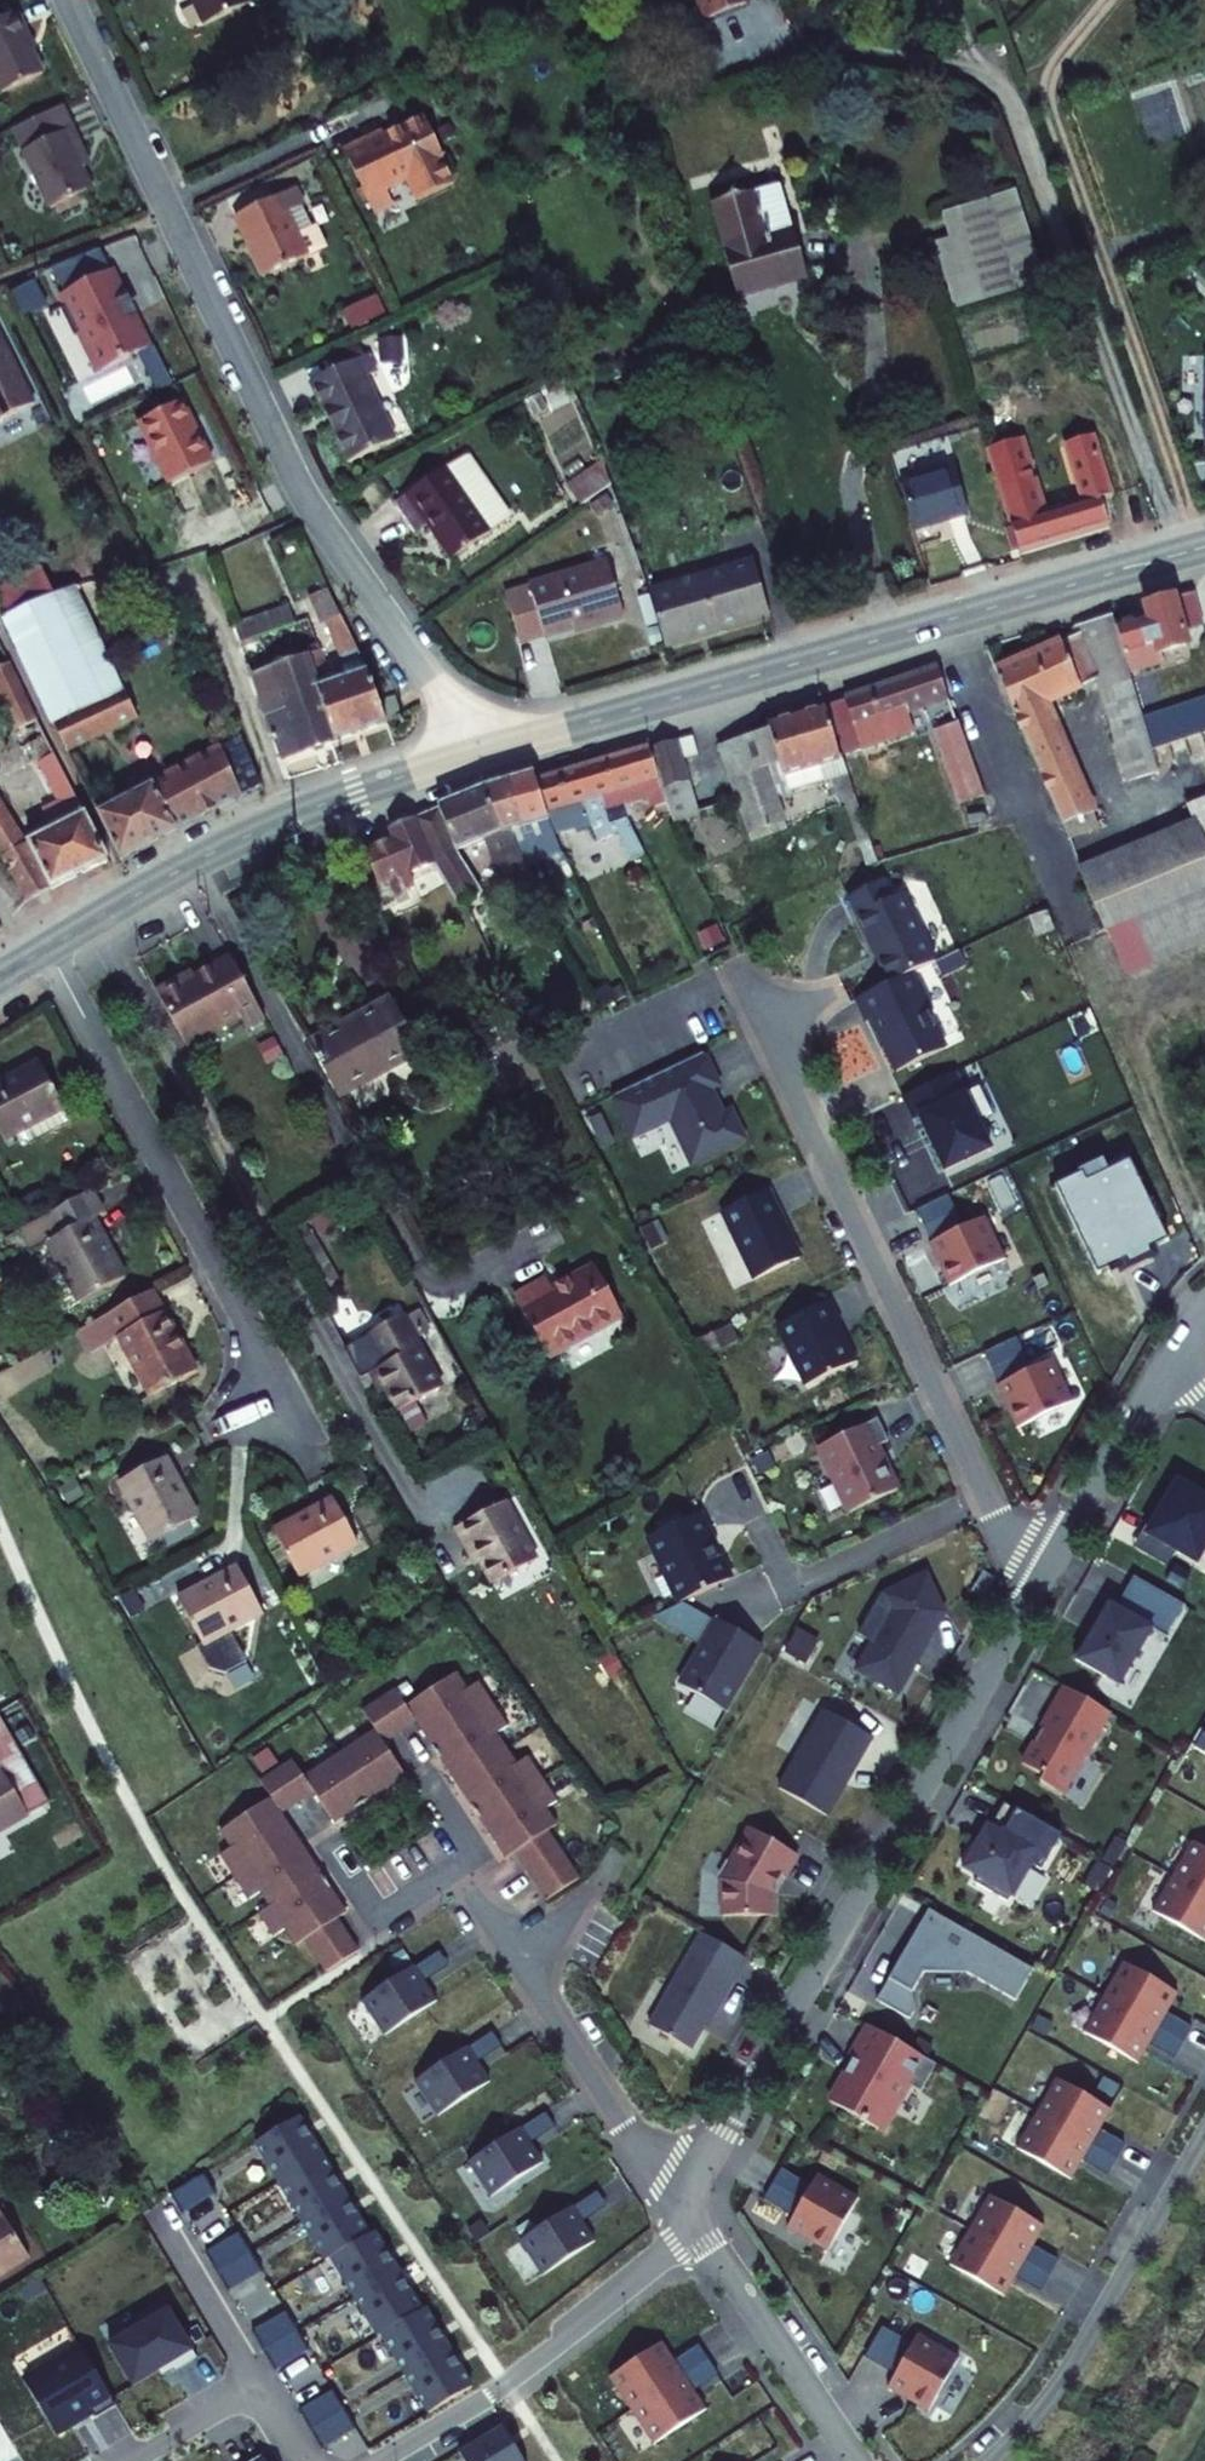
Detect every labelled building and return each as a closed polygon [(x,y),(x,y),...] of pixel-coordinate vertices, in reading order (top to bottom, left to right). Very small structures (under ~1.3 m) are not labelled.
[(188,9),(207,0),(183,0),(188,9)] [(690,10),(718,0),(686,0),(690,10)] [(22,69),(0,27),(4,25),(0,18),(0,81),(22,69)] [(59,144),(38,101),(0,121),(0,143),(31,204),(71,183),(64,170),(52,148),(59,144)] [(430,185),(421,165),(400,117),(338,148),(359,194),(380,184),(394,178),(403,197),(430,185)] [(52,148),(64,170),(71,166),(59,144),(52,148)] [(781,144),(711,164),(741,258),(808,235),(781,144)] [(1006,171),(921,201),(948,287),(949,288),(1034,262),(1006,171)] [(367,211),(387,200),(380,184),(359,194),(367,211)] [(286,195),(227,223),(260,286),(321,256),(310,235),(291,245),(278,220),(294,212),(286,195)] [(95,375),(155,342),(101,245),(12,290),(21,316),(60,300),(95,375)] [(376,299),(342,313),(349,330),(383,316),(376,299)] [(362,345),(303,377),(346,457),(393,431),(363,374),(375,369),(362,345)] [(0,350),(0,399),(20,388),(0,350)] [(173,392),(131,415),(164,475),(205,454),(173,392)] [(1013,419),(982,429),(1015,533),(1108,503),(1101,483),(1110,480),(1088,415),(1057,427),(1075,480),(1039,494),(1013,419)] [(948,456),(907,470),(911,480),(951,467),(948,456)] [(445,458),(393,496),(416,526),(427,517),(451,551),(491,520),(445,458)] [(911,480),(907,470),(893,474),(908,520),(962,502),(951,467),(911,480)] [(601,479),(583,492),(590,501),(608,490),(601,479)] [(744,555),(651,585),(668,633),(761,600),(744,555)] [(606,618),(608,624),(626,619),(624,611),(618,588),(612,562),(508,590),(523,640),(546,634),(577,626),(606,618)] [(0,578),(0,615),(44,594),(26,565),(0,578)] [(309,641),(296,647),(330,730),(381,711),(360,656),(316,571),(305,578),(349,659),(322,672),(309,641)] [(0,615),(0,627),(40,708),(113,674),(65,583),(44,594),(0,615)] [(1200,597),(1198,590),(1188,592),(1189,594),(1199,629),(1204,627),(1204,612),(1200,597)] [(1155,617),(1124,627),(1139,675),(1172,665),(1168,655),(1193,646),(1189,632),(1199,629),(1189,594),(1152,607),(1155,617)] [(280,606),(228,627),(273,751),(330,730),(296,647),(294,641),(280,606)] [(1156,731),(1149,710),(1139,675),(1124,627),(1122,619),(1083,635),(1086,644),(1107,689),(1135,789),(1169,776),(1163,754),(1156,731)] [(1086,644),(1068,652),(1089,698),(1107,689),(1086,644)] [(1197,657),(1193,646),(1168,655),(1172,665),(1197,657)] [(162,650),(113,674),(40,708),(55,738),(177,680),(162,650)] [(1054,716),(1089,698),(1068,652),(1005,681),(1084,851),(1112,839),(1054,716)] [(1,653),(0,654),(0,705),(10,725),(30,713),(1,653)] [(914,711),(954,697),(944,666),(837,702),(856,752),(920,730),(914,711)] [(868,793),(857,756),(851,758),(830,701),(777,718),(779,727),(727,745),(754,830),(845,801),(868,793)] [(1149,710),(1156,731),(1181,724),(1174,704),(1149,710)] [(1163,754),(1204,740),(1204,716),(1181,724),(1156,731),(1163,754)] [(998,824),(985,788),(967,734),(943,742),(973,831),(976,838),(1000,831),(998,824)] [(72,773),(111,852),(232,787),(209,738),(99,793),(87,767),(72,773)] [(27,898),(99,852),(43,740),(29,749),(60,805),(17,834),(0,807),(0,854),(27,898)] [(1204,765),(1204,740),(1163,754),(1169,776),(1204,765)] [(699,870),(730,856),(686,749),(656,759),(671,799),(699,870)] [(671,799),(656,759),(609,774),(615,789),(600,794),(605,812),(630,804),(654,796),(657,804),(671,799)] [(510,779),(543,859),(564,852),(557,836),(550,819),(539,795),(530,773),(510,779)] [(615,789),(609,774),(539,795),(550,819),(588,809),(589,813),(602,842),(621,834),(635,861),(648,855),(630,821),(611,828),(605,812),(600,794),(615,789)] [(543,859),(510,779),(483,786),(485,791),(500,831),(508,829),(535,893),(550,917),(552,915),(526,866),(543,859)] [(508,829),(500,831),(485,791),(448,811),(450,821),(420,836),(438,879),(445,877),(469,918),(489,908),(463,863),(498,851),(503,850),(506,857),(502,860),(515,882),(507,887),(530,927),(550,917),(535,893),(508,829)] [(868,793),(845,801),(853,820),(859,817),(877,859),(891,853),(868,793)] [(630,821),(635,819),(630,804),(605,812),(611,828),(630,821)] [(1197,810),(1204,828),(1204,829),(1204,806),(1197,810)] [(557,836),(593,825),(589,813),(588,809),(550,819),(557,836)] [(1204,902),(1204,829),(1204,828),(1121,866),(1149,926),(1204,902)] [(438,879),(420,836),(397,847),(400,854),(371,868),(390,912),(401,906),(408,920),(417,916),(411,901),(441,888),(438,879)] [(1149,926),(1121,866),(1090,879),(1118,940),(1149,926)] [(938,958),(897,872),(855,892),(880,949),(881,948),(886,957),(884,958),(895,979),(930,962),(938,958)] [(1149,926),(1118,940),(1137,986),(1204,959),(1204,902),(1149,926)] [(152,987),(185,1045),(251,1011),(257,1024),(275,1015),(241,951),(193,976),(181,981),(178,975),(152,987)] [(860,996),(895,1070),(964,1040),(930,962),(895,979),(860,996)] [(189,969),(178,975),(181,981),(193,976),(189,969)] [(315,1039),(345,1097),(432,1052),(402,993),(315,1039)] [(712,1044),(620,1088),(640,1130),(685,1108),(692,1124),(686,1127),(701,1156),(754,1130),(740,1101),(732,1105),(720,1080),(728,1076),(712,1044)] [(0,1082),(0,1137),(0,1138),(13,1130),(17,1137),(25,1140),(65,1117),(57,1104),(59,1103),(33,1061),(0,1082)] [(962,1066),(910,1092),(921,1115),(927,1112),(953,1165),(999,1142),(985,1113),(999,1107),(986,1081),(972,1088),(962,1066)] [(1160,1235),(1180,1227),(1140,1137),(1115,1148),(1119,1157),(1097,1167),(1093,1158),(1068,1169),(1078,1192),(1108,1258),(1119,1253),(1122,1259),(1132,1254),(1130,1249),(1137,1245),(1140,1251),(1163,1241),(1160,1235)] [(731,1202),(764,1271),(808,1249),(792,1217),(795,1215),(778,1180),(731,1202)] [(29,1253),(44,1244),(77,1306),(123,1278),(88,1218),(99,1212),(86,1190),(24,1225),(16,1231),(29,1253)] [(949,1194),(923,1207),(956,1273),(1004,1248),(983,1207),(961,1218),(949,1194)] [(556,1276),(522,1294),(555,1358),(633,1318),(604,1267),(563,1290),(556,1276)] [(821,1389),(868,1365),(852,1332),(848,1331),(842,1319),(847,1317),(847,1314),(835,1290),(783,1315),(821,1389)] [(148,1291),(87,1327),(100,1350),(116,1339),(149,1397),(194,1371),(148,1291)] [(405,1316),(370,1335),(386,1364),(377,1370),(400,1412),(443,1389),(405,1316)] [(1020,1329),(993,1342),(1029,1413),(1078,1388),(1056,1346),(1034,1358),(1020,1329)] [(862,1505),(909,1480),(887,1437),(898,1432),(887,1410),(828,1440),(862,1505)] [(158,1454),(111,1481),(144,1540),(192,1513),(158,1454)] [(1150,1538),(1178,1554),(1188,1537),(1204,1546),(1204,1478),(1188,1469),(1150,1538)] [(327,1491),(265,1527),(290,1573),(352,1536),(327,1491)] [(462,1533),(474,1553),(479,1549),(489,1568),(502,1588),(545,1565),(512,1507),(462,1533)] [(700,1599),(740,1578),(724,1546),(727,1544),(710,1512),(659,1538),(692,1603),(700,1599)] [(483,1570),(489,1568),(479,1549),(474,1553),(483,1570)] [(1192,1589),(1145,1563),(1128,1594),(1121,1591),(1104,1621),(1102,1619),(1086,1647),(1132,1672),(1164,1616),(1174,1622),(1192,1589)] [(232,1566),(170,1600),(196,1643),(191,1646),(209,1678),(227,1683),(247,1671),(223,1630),(255,1611),(232,1566)] [(878,1636),(865,1665),(910,1686),(947,1599),(923,1571),(881,1593),(864,1631),(878,1636)] [(711,1605),(700,1599),(692,1603),(671,1614),(697,1629),(711,1605)] [(729,1615),(711,1605),(697,1629),(714,1640),(729,1615)] [(714,1640),(692,1678),(738,1705),(776,1640),(753,1626),(755,1623),(732,1610),(729,1615),(714,1640)] [(807,1668),(820,1641),(795,1628),(781,1655),(807,1668)] [(343,1973),(375,1950),(353,1918),(362,1913),(342,1883),(320,1852),(306,1831),(295,1815),(327,1793),(347,1823),(367,1809),(394,1791),(417,1775),(397,1744),(414,1733),(430,1724),(486,1806),(506,1835),(522,1858),(531,1852),(562,1899),(595,1878),(564,1830),(572,1824),(561,1808),(572,1801),(543,1757),(532,1764),(512,1734),(523,1726),(493,1682),(482,1689),(472,1673),(421,1707),(410,1691),(379,1712),(390,1729),(318,1777),(307,1760),(275,1781),(286,1798),(235,1831),(246,1847),(235,1855),(264,1900),(276,1892),(284,1906),(274,1913),(289,1936),(300,1928),(310,1945),(320,1939),(343,1973)] [(1076,1673),(1064,1695),(1073,1700),(1085,1679),(1076,1673)] [(1122,1699),(1085,1679),(1073,1700),(1064,1695),(1053,1715),(1055,1716),(1035,1751),(1057,1763),(1053,1770),(1076,1782),(1122,1699)] [(883,1729),(832,1707),(796,1790),(847,1812),(866,1770),(864,1767),(872,1748),(875,1749),(883,1729)] [(49,1800),(0,1718),(0,1829),(49,1800)] [(1073,1821),(1016,1789),(1000,1817),(1002,1818),(995,1830),(992,1828),(988,1826),(973,1852),(990,1861),(986,1868),(1020,1888),(1042,1849),(1053,1856),(1073,1821)] [(999,1816),(992,1828),(995,1830),(1002,1818),(1000,1817),(999,1816)] [(739,1910),(788,1908),(788,1885),(797,1868),(800,1870),(812,1846),(761,1821),(744,1856),(747,1858),(738,1875),(739,1910)] [(1188,1864),(1204,1873),(1204,1834),(1188,1864)] [(1188,1864),(1169,1899),(1204,1920),(1204,1873),(1188,1864)] [(891,1990),(925,2008),(930,1999),(927,1977),(939,1958),(981,1961),(1030,1989),(1048,1957),(943,1897),(891,1990)] [(758,1947),(717,1927),(707,1948),(704,1947),(668,2016),(712,2038),(730,2003),(733,2004),(750,1970),(747,1969),(758,1947)] [(428,1965),(382,1995),(405,2030),(451,1999),(438,1980),(466,1961),(456,1947),(429,1966),(428,1965)] [(1188,1978),(1139,1951),(1120,1986),(1168,2013),(1188,1978)] [(1168,2013),(1120,1986),(1100,2021),(1148,2047),(1168,2013)] [(846,2090),(895,2118),(908,2096),(911,2098),(924,2074),(936,2080),(952,2052),(885,2014),(870,2039),(874,2041),(846,2090)] [(481,2045),(436,2075),(459,2110),(504,2079),(492,2060),(519,2042),(510,2028),(482,2046),(481,2045)] [(1122,2094),(1074,2068),(1054,2103),(1103,2130),(1122,2094)] [(1083,2164),(1103,2130),(1054,2103),(1034,2137),(1083,2164)] [(295,2108),(251,2134),(264,2157),(289,2198),(312,2237),(324,2256),(330,2253),(343,2275),(367,2316),(378,2335),(382,2333),(392,2350),(419,2396),(430,2415),(474,2389),(425,2307),(422,2309),(373,2227),(368,2230),(295,2108)] [(535,2125),(489,2156),(513,2190),(558,2160),(546,2141),(573,2122),(564,2108),(536,2126),(535,2125)] [(864,2195),(824,2172),(818,2181),(790,2165),(773,2194),(802,2210),(797,2219),(838,2243),(864,2195)] [(204,2170),(171,2190),(183,2209),(216,2190),(204,2170)] [(1056,2212),(1008,2184),(989,2220),(1037,2247),(1056,2212)] [(588,2203),(542,2234),(565,2268),(611,2237),(598,2219),(626,2200),(616,2186),(589,2205),(588,2203)] [(26,2243),(0,2201),(0,2260),(26,2243)] [(1037,2247),(989,2220),(969,2255),(1017,2282),(1037,2247)] [(239,2229),(206,2248),(229,2287),(262,2267),(239,2229)] [(183,2290),(124,2326),(148,2366),(185,2344),(190,2352),(211,2339),(183,2290)] [(287,2307),(254,2327),(277,2366),(311,2346),(287,2307)] [(913,2365),(908,2374),(948,2396),(975,2349),(934,2327),(929,2335),(900,2319),(884,2349),(913,2365)] [(71,2417),(95,2403),(93,2400),(105,2393),(109,2399),(131,2386),(96,2327),(38,2362),(71,2417)] [(675,2334),(630,2364),(652,2398),(725,2349),(716,2335),(689,2353),(675,2334)] [(734,2362),(725,2349),(652,2398),(674,2432),(720,2400),(707,2381),(734,2362)] [(331,2386),(297,2406),(321,2444),(354,2425),(331,2386)] [(503,2427),(459,2453),(464,2460),(523,2460),(503,2427)] [(283,2446),(266,2456),(269,2460),(292,2460),(283,2446)]
